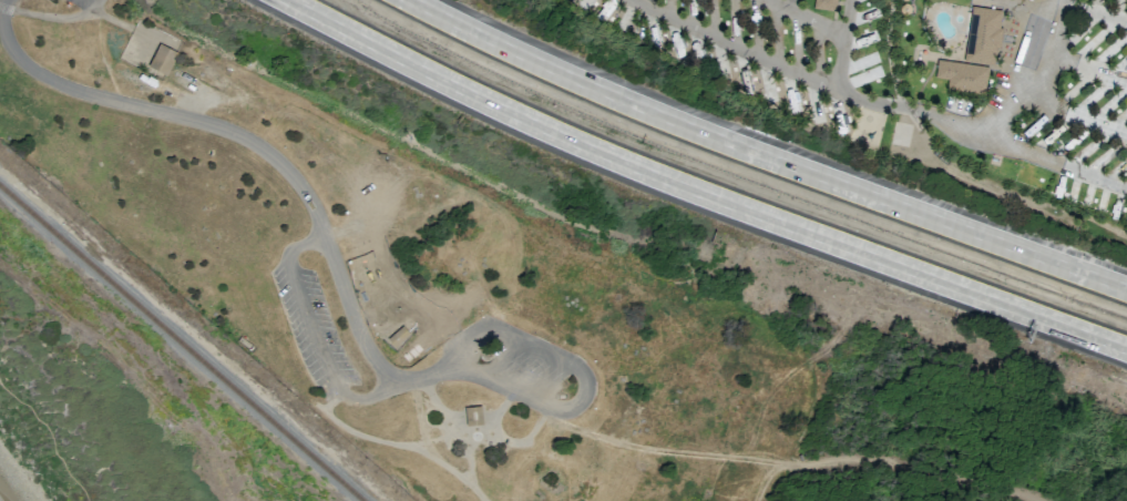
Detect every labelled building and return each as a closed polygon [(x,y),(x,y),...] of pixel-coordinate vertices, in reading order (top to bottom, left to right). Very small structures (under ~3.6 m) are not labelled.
[(813,8),(835,10),(836,0),(814,0),(813,8)] [(972,7),(1001,11),(997,28),(1002,28),(998,49),(996,48),(993,65),(963,61),(972,7)] [(158,43),(177,53),(166,75),(147,65),(158,43)] [(936,60),(987,67),(984,94),(946,89),(947,79),(934,78),(936,60)] [(482,407),(483,425),(467,426),(465,408),(482,407)]
